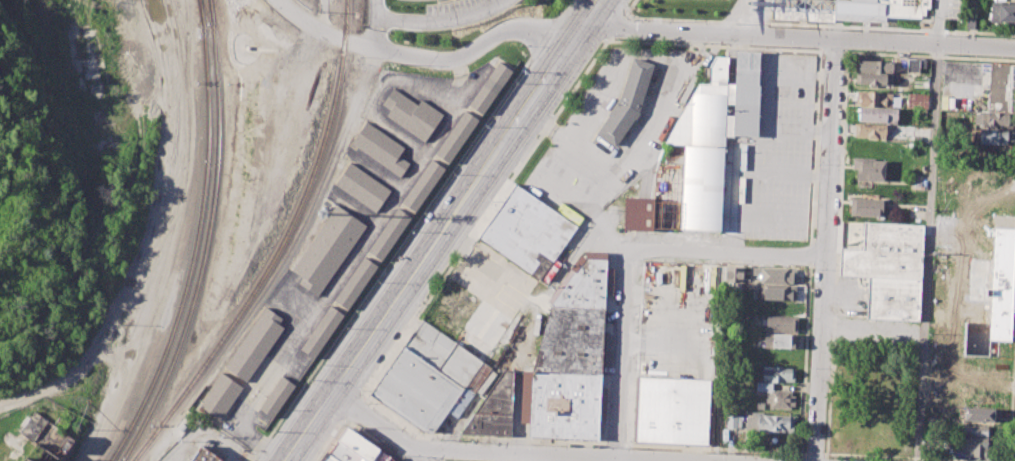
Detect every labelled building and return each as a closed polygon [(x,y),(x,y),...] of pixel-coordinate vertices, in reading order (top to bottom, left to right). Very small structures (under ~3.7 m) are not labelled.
[(836,23),(837,0),(772,0),(773,19),(836,23)] [(875,13),(925,17),(926,0),(876,0),(875,13)] [(991,3),(1014,5),(1014,23),(990,22),(991,3)] [(967,15),(976,15),(975,29),(967,29),(967,15)] [(627,228),(721,233),(725,136),(732,137),(733,135),(755,136),(757,126),(759,85),(758,85),(759,52),(724,51),(724,55),(716,55),(655,173),(654,197),(627,197),(627,228)] [(597,135),(616,148),(639,115),(654,65),(635,58),(621,101),(597,135)] [(906,59),(918,59),(918,73),(906,72),(906,59)] [(859,60),(858,72),(893,73),(894,62),(859,60)] [(499,62),(514,72),(484,115),(470,106),(499,62)] [(990,63),(1014,64),(1014,111),(962,108),(962,103),(988,104),(989,86),(982,85),(982,70),(990,70),(990,63)] [(858,72),(858,83),(893,84),(893,73),(858,72)] [(382,104),(393,87),(417,102),(420,98),(443,114),(424,141),(387,115),(390,110),(382,104)] [(858,106),(859,94),(867,94),(867,90),(892,92),(891,107),(858,106)] [(907,92),(930,93),(929,109),(906,107),(907,92)] [(858,106),(857,121),(897,123),(898,108),(891,107),(858,106)] [(479,120),(450,163),(436,155),(466,112),(479,120)] [(981,112),(1014,114),(1014,129),(980,127),(981,112)] [(350,142),(365,120),(405,148),(400,156),(409,163),(400,177),(350,142)] [(854,123),(854,137),(885,138),(885,124),(854,123)] [(981,130),(1014,131),(1014,141),(1007,140),(1007,145),(980,144),(981,130)] [(853,157),(884,159),(883,181),(856,180),(857,168),(852,168),(853,157)] [(432,160),(447,169),(416,212),(403,204),(432,160)] [(335,183),(351,161),(392,191),(376,213),(335,183)] [(478,240),(540,284),(579,228),(516,185),(478,240)] [(851,197),(884,199),(883,217),(850,216),(851,197)] [(291,270),(337,203),(368,224),(316,298),(297,285),(302,277),(291,270)] [(399,209),(412,218),(382,261),(369,252),(399,209)] [(867,320),(919,322),(924,226),(864,223),(863,250),(840,249),(839,277),(869,278),(867,320)] [(991,225),(955,224),(954,241),(990,242),(991,225)] [(977,359),(1009,360),(1014,229),(994,228),(988,348),(978,348),(977,359)] [(365,257),(378,266),(348,310),(334,300),(365,257)] [(530,435),(599,439),(608,259),(586,258),(550,306),(534,371),(530,435)] [(752,266),(797,269),(796,283),(760,281),(761,274),(751,274),(752,266)] [(725,267),(743,268),(743,282),(725,282),(725,267)] [(761,284),(796,286),(795,300),(756,299),(757,290),(761,290),(761,284)] [(225,365),(266,306),(283,318),(278,324),(284,328),(247,380),(225,365)] [(331,306),(345,316),(315,360),(301,350),(331,306)] [(765,316),(797,317),(796,331),(764,330),(765,316)] [(371,394),(426,433),(435,432),(449,413),(458,419),(504,350),(464,326),(453,340),(423,320),(371,394)] [(764,333),(796,334),(796,349),(763,348),(764,333)] [(762,366),(794,368),(793,383),(761,381),(762,366)] [(459,434),(513,437),(515,373),(505,371),(459,434)] [(199,405),(221,373),(242,387),(219,419),(199,405)] [(283,377),(295,386),(273,418),(260,410),(283,377)] [(637,443),(710,446),(713,380),(639,377),(637,443)] [(756,383),(772,384),(772,390),(794,391),(793,409),(770,408),(770,402),(765,402),(766,391),(756,390),(756,383)] [(754,402),(763,403),(762,410),(754,410),(754,402)] [(963,407),(993,409),(992,422),(963,420),(963,407)] [(77,437),(61,460),(0,460),(33,409),(77,437)] [(271,419),(259,410),(255,416),(267,425),(271,419)] [(746,414),(793,416),(793,432),(746,429),(746,414)] [(727,415),(741,415),(740,430),(726,430),(727,415)] [(960,424),(990,426),(989,436),(959,434),(960,424)] [(389,459),(349,430),(327,460),(388,460),(389,459)] [(961,437),(993,439),(992,457),(973,456),(973,452),(960,451),(961,437)] [(203,446),(225,460),(191,460),(203,446)]
